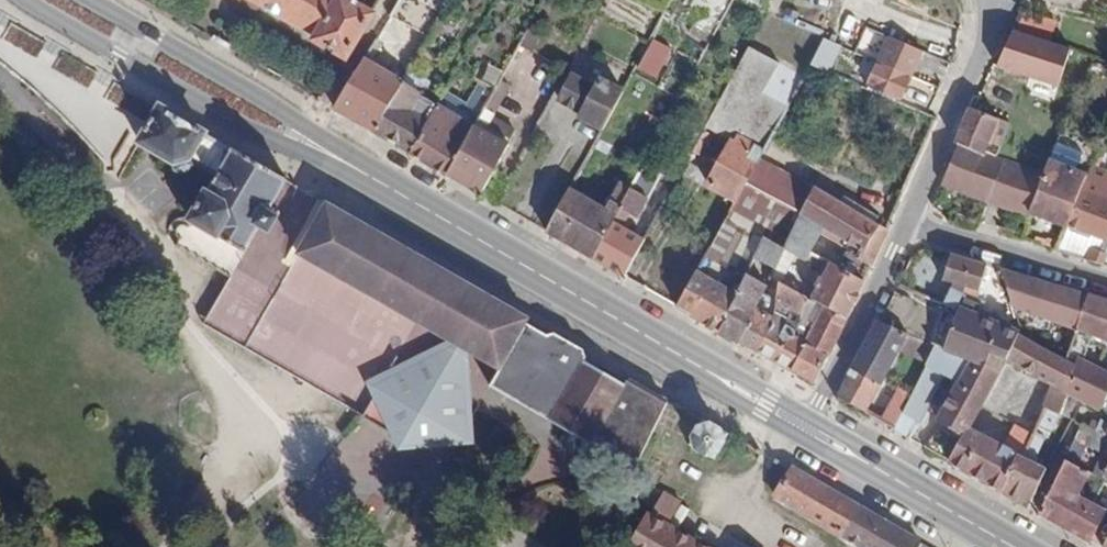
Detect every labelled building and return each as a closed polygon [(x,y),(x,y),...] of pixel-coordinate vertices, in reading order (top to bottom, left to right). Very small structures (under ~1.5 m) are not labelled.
[(345,59),(372,15),(345,0),(254,0),(316,35),(313,40),(345,59)] [(849,15),(839,41),(855,47),(865,22),(849,15)] [(178,247),(230,277),(245,250),(260,224),(270,231),(277,219),(267,212),(286,180),(161,108),(160,110),(0,17),(0,64),(37,95),(56,113),(75,131),(88,146),(113,175),(132,136),(142,143),(141,145),(175,165),(192,160),(194,155),(222,172),(210,193),(209,192),(178,247)] [(903,103),(925,50),(866,26),(857,48),(878,57),(865,87),(903,103)] [(381,29),(369,53),(394,66),(406,43),(381,29)] [(653,38),(637,69),(658,80),(674,49),(653,38)] [(825,40),(811,66),(821,70),(836,44),(825,40)] [(750,49),(704,127),(707,129),(729,141),(703,185),(735,203),(746,185),(805,76),(750,49)] [(365,59),(335,108),(375,131),(403,81),(365,59)] [(973,107),(1000,119),(1009,123),(1031,79),(1000,63),(997,61),(973,107)] [(584,120),(604,131),(624,96),(601,82),(597,90),(576,77),(561,102),(586,115),(584,120)] [(403,81),(375,131),(412,152),(436,106),(421,97),(422,92),(403,81)] [(436,106),(412,152),(448,173),(474,127),(436,106)] [(956,142),(961,144),(984,154),(1000,119),(973,107),(956,142)] [(474,127),(448,173),(483,193),(509,147),(474,127)] [(988,202),(1002,161),(994,157),(984,154),(961,144),(943,185),(988,202)] [(1002,161),(988,202),(1027,218),(1029,212),(1044,173),(1002,161)] [(1070,178),(1085,184),(1092,167),(1076,161),(1070,178)] [(1085,184),(1068,226),(1106,240),(1106,169),(1093,163),(1092,167),(1085,184)] [(1033,213),(1068,226),(1085,184),(1070,178),(1047,168),(1044,173),(1029,212),(1033,213)] [(768,197),(801,217),(813,193),(780,176),(768,197)] [(327,203),(286,180),(267,212),(277,219),(270,231),(260,224),(245,250),(230,277),(205,322),(245,347),(298,256),(327,203)] [(612,202),(606,210),(617,216),(622,208),(633,189),(620,181),(608,200),(612,202)] [(801,217),(768,197),(746,185),(735,203),(727,219),(763,240),(765,236),(786,248),(801,217)] [(859,260),(872,267),(888,230),(816,187),(813,193),(801,217),(825,230),(863,252),(859,260)] [(612,225),(617,216),(606,210),(571,189),(548,230),(594,257),(612,225)] [(649,199),(633,189),(622,208),(639,219),(649,199)] [(298,256),(418,325),(500,373),(527,324),(529,320),(448,273),(327,203),(298,256)] [(801,217),(786,248),(806,261),(811,252),(825,230),(801,217)] [(698,270),(738,293),(747,274),(754,259),(763,240),(727,219),(698,270)] [(612,225),(594,257),(625,275),(644,242),(612,225)] [(765,236),(763,240),(754,259),(775,270),(786,248),(765,236)] [(954,283),(952,288),(965,292),(978,296),(987,265),(952,255),(943,280),(954,283)] [(298,256),(245,347),(351,409),(445,465),(493,386),(500,373),(418,325),(298,256)] [(866,282),(830,263),(812,299),(824,305),(848,318),(866,282)] [(1013,309),(1076,330),(1088,295),(1001,269),(1013,309)] [(738,293),(698,270),(678,305),(721,329),(738,293)] [(742,341),(758,309),(769,287),(747,274),(738,293),(721,329),(742,341)] [(794,336),(809,299),(779,284),(773,316),(776,318),(760,352),(793,370),(806,343),(794,336)] [(965,292),(952,288),(943,305),(945,306),(930,344),(938,347),(979,366),(982,361),(989,361),(993,355),(1009,361),(1020,334),(977,316),(980,306),(966,301),(963,307),(961,306),(965,292)] [(1076,330),(1092,335),(1106,340),(1106,300),(1088,295),(1076,330)] [(824,305),(812,299),(809,299),(794,336),(806,343),(807,343),(824,305)] [(807,343),(829,356),(848,318),(824,305),(807,343)] [(758,309),(742,341),(760,352),(776,318),(773,316),(758,309)] [(909,335),(883,324),(879,322),(840,397),(868,413),(909,335)] [(500,373),(493,386),(552,420),(559,410),(585,363),(586,353),(549,332),(543,333),(527,324),(500,373)] [(1081,356),(1085,358),(1092,335),(1076,330),(1067,360),(1077,366),(1081,356)] [(1046,408),(1059,415),(1066,395),(1077,366),(1067,360),(1020,334),(1009,361),(1008,363),(1044,384),(1034,402),(1046,408)] [(815,383),(829,356),(807,343),(806,343),(793,370),(815,383)] [(939,421),(964,435),(969,427),(1008,363),(1009,361),(993,355),(989,361),(982,361),(979,366),(938,347),(928,366),(896,429),(911,438),(944,375),(961,384),(939,421)] [(1081,356),(1077,366),(1066,395),(1087,405),(1091,407),(1100,411),(1104,404),(1106,398),(1106,366),(1085,358),(1081,356)] [(918,361),(886,423),(896,429),(928,366),(918,361)] [(585,363),(559,410),(573,418),(600,371),(585,363)] [(641,459),(672,402),(630,378),(626,386),(614,379),(617,374),(603,366),(600,371),(573,418),(567,429),(589,441),(606,437),(641,459)] [(559,410),(552,420),(567,429),(573,418),(559,410)] [(1106,434),(1106,431),(1106,420),(1102,417),(1096,430),(1106,434)] [(716,461),(730,435),(701,418),(687,446),(716,461)] [(1083,424),(1066,459),(1077,465),(1086,445),(1102,453),(1094,472),(1103,475),(1106,466),(1106,435),(1106,434),(1096,430),(1083,424)] [(964,435),(950,460),(1010,495),(1026,457),(969,427),(964,435)] [(1044,439),(1035,435),(1026,457),(1035,461),(1044,439)] [(1035,461),(1026,457),(1010,495),(1029,506),(1046,472),(1046,467),(1035,461)] [(1066,459),(1041,513),(1089,541),(1106,510),(1080,495),(1091,473),(1077,465),(1066,459)] [(921,546),(793,471),(780,496),(869,546),(920,546),(921,546)] [(668,528),(680,503),(662,492),(633,546),(702,546),(668,528)]
